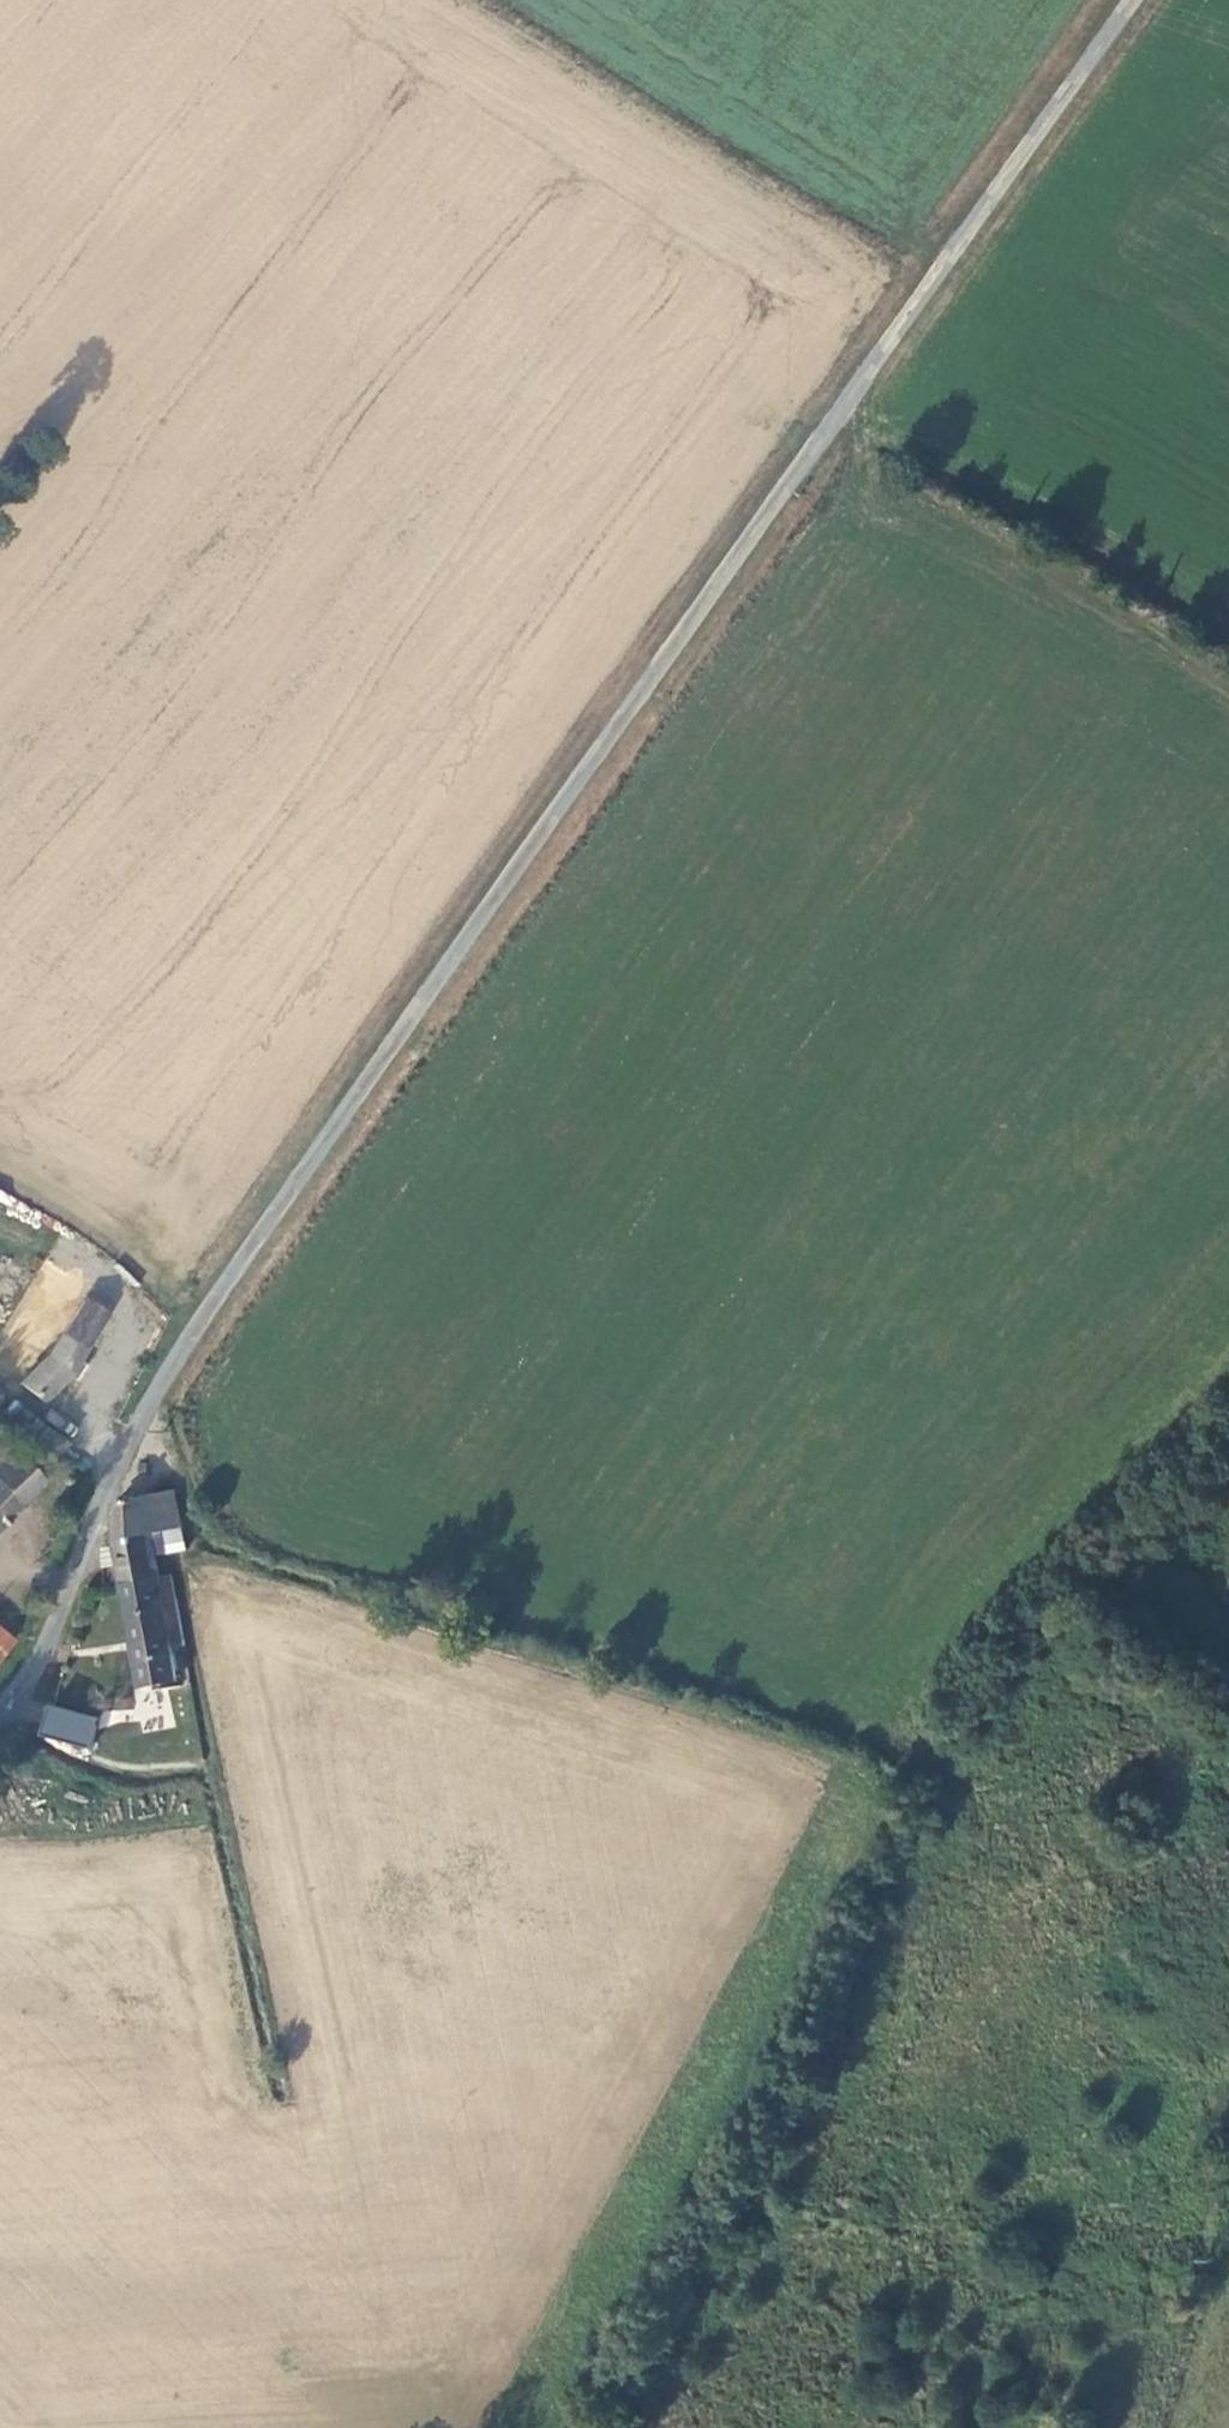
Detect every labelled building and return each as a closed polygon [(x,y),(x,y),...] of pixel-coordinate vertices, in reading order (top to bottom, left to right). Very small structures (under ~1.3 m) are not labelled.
[(24,1388),(42,1400),(66,1375),(78,1363),(109,1317),(87,1301),(49,1361),(24,1388)] [(43,1433),(9,1406),(0,1417),(0,1427),(29,1450),(43,1433)] [(56,1444),(43,1433),(29,1450),(43,1461),(56,1444)] [(11,1455),(0,1447),(0,1465),(11,1455)] [(42,1481),(15,1454),(11,1455),(0,1465),(0,1524),(42,1481)] [(148,1500),(115,1505),(120,1539),(162,1531),(183,1527),(175,1492),(148,1498),(148,1500)] [(162,1531),(120,1539),(116,1541),(125,1585),(163,1576),(158,1558),(167,1556),(162,1531)] [(177,1644),(187,1643),(171,1575),(163,1576),(125,1585),(145,1683),(167,1680),(171,1688),(185,1684),(177,1644)] [(0,1628),(0,1659),(15,1640),(0,1628)] [(38,1733),(91,1746),(99,1716),(46,1703),(38,1733)] [(174,1736),(197,1732),(194,1716),(171,1720),(174,1736)] [(129,1770),(139,1769),(138,1756),(127,1756),(129,1770)]
